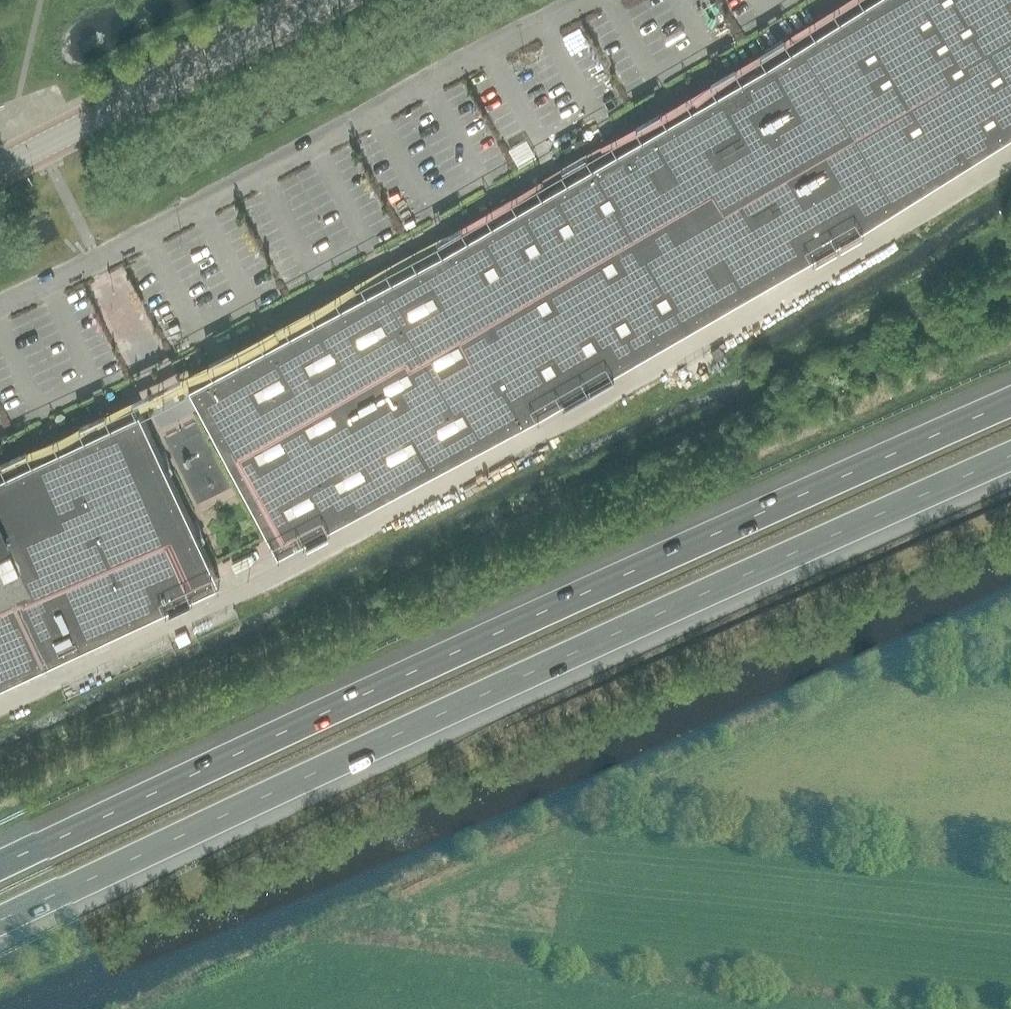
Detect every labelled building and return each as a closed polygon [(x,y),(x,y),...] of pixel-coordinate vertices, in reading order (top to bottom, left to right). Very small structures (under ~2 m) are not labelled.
[(1010,132),(1010,0),(866,0),(769,61),(445,248),(191,384),(279,550),(540,412),(864,224),(1010,132)] [(221,580),(140,409),(0,474),(0,683),(221,580)]
